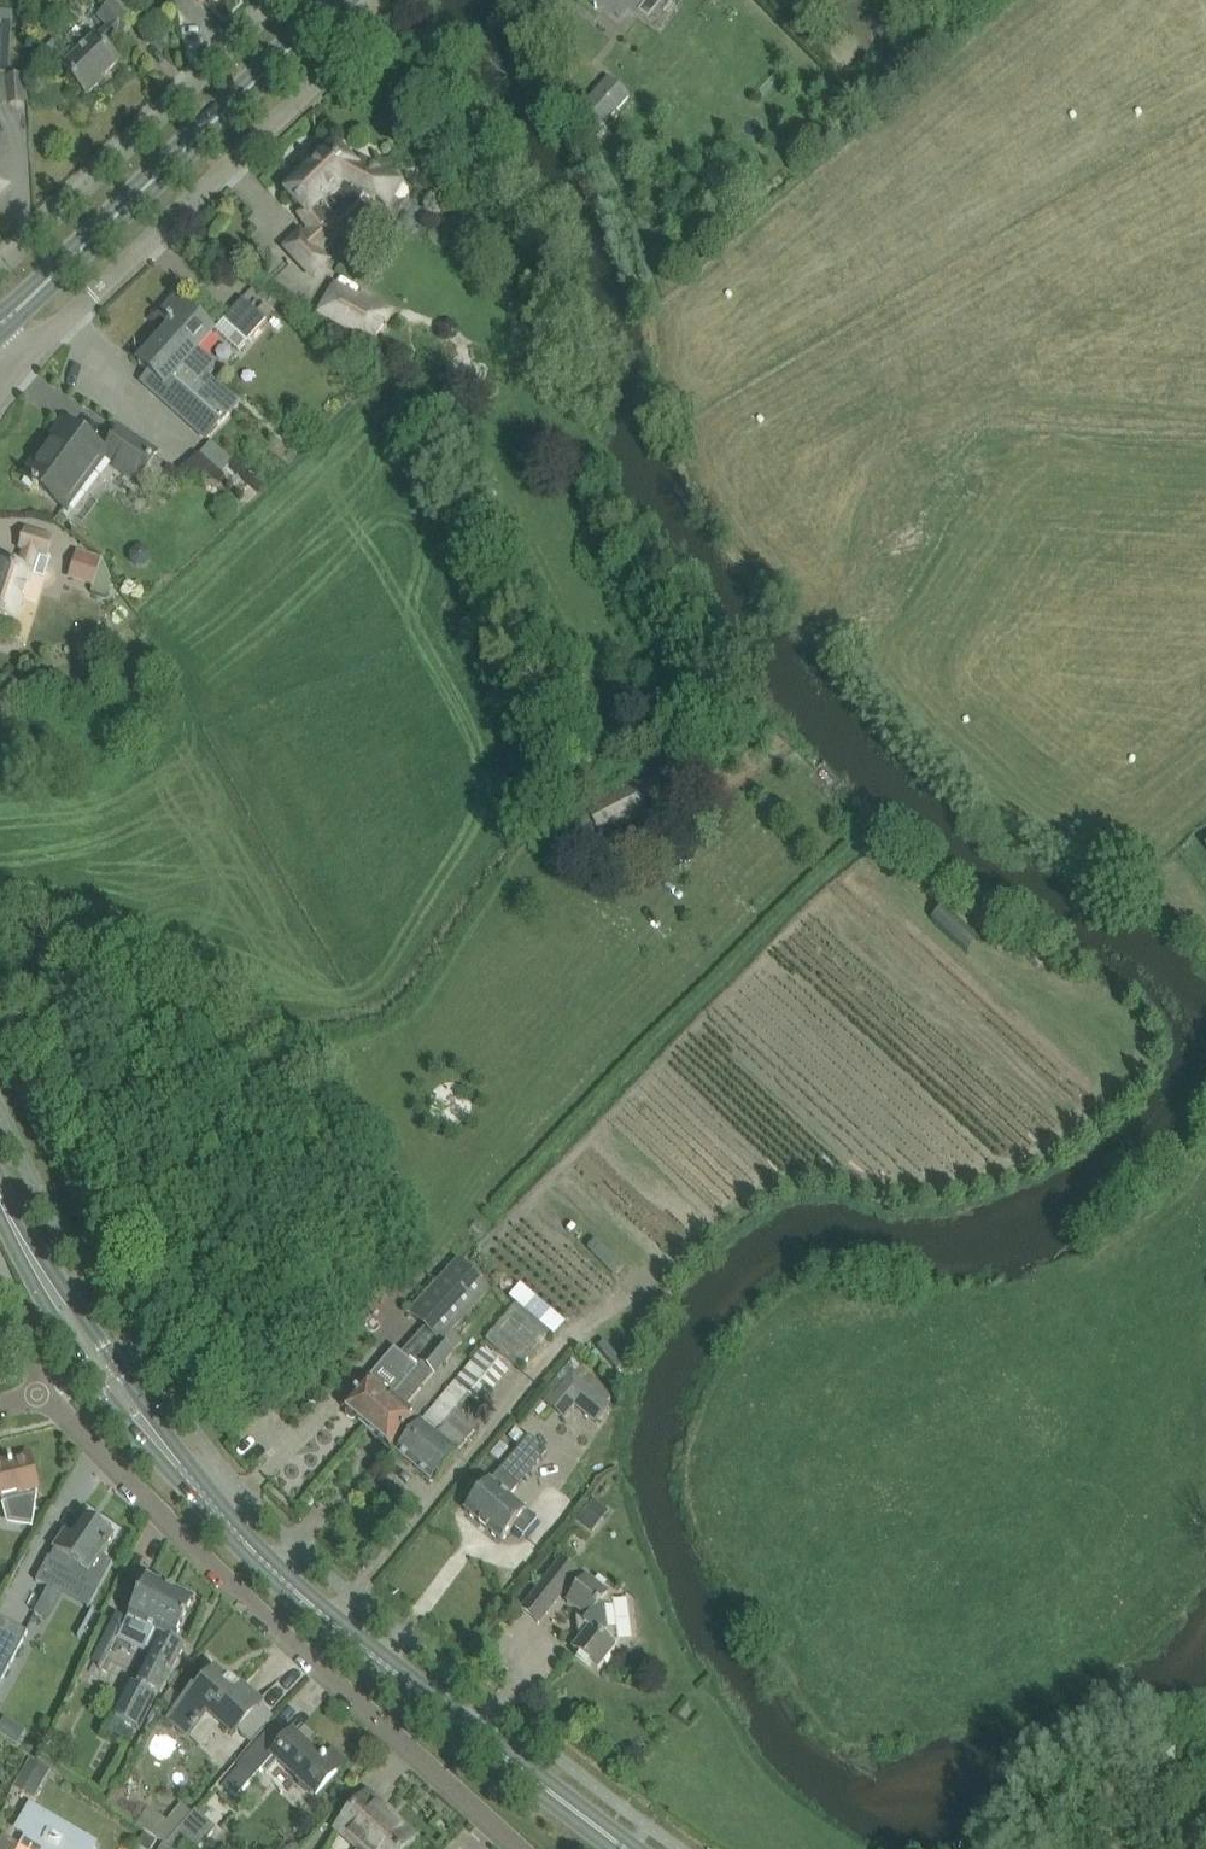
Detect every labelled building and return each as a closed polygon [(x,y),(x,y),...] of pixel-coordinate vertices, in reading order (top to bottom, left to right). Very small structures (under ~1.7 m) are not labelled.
[(110,5),(99,15),(109,26),(63,69),(88,95),(102,81),(101,79),(119,62),(105,47),(119,34),(120,36),(134,23),(131,20),(143,8),(135,0),(105,0),(110,5)] [(610,79),(583,109),(602,127),(629,97),(610,79)] [(290,253),(307,271),(321,258),(313,250),(333,232),(330,227),(332,225),(336,223),(351,212),(362,200),(390,211),(403,185),(363,162),(356,168),(336,147),(286,194),(304,212),(301,215),(313,232),(290,253)] [(224,320),(248,341),(267,319),(243,298),(224,320)] [(214,333),(193,316),(175,299),(174,301),(160,317),(169,325),(168,325),(172,329),(165,337),(164,336),(139,364),(141,365),(157,379),(166,387),(199,349),(214,333)] [(372,352),(388,323),(355,303),(338,331),(372,352)] [(156,394),(190,423),(209,440),(241,403),(222,387),(211,377),(219,367),(199,349),(166,387),(157,379),(149,387),(156,394)] [(34,486),(38,490),(40,488),(61,504),(87,469),(92,472),(103,457),(139,481),(158,452),(122,428),(111,444),(101,437),(95,445),(69,426),(51,450),(52,451),(44,462),(39,458),(38,460),(38,461),(26,478),(35,485),(34,486)] [(211,442),(199,456),(221,475),(233,462),(211,442)] [(31,574),(44,578),(51,557),(47,556),(52,540),(27,532),(22,548),(26,550),(20,570),(0,564),(0,618),(15,623),(31,574)] [(112,580),(102,559),(101,558),(93,587),(91,592),(104,597),(106,597),(112,580)] [(588,810),(600,834),(646,810),(634,786),(588,810)] [(490,1291),(485,1287),(458,1262),(438,1283),(410,1313),(426,1327),(441,1340),(443,1342),(452,1332),(490,1291)] [(513,1309),(487,1339),(520,1368),(550,1333),(517,1304),(513,1309)] [(368,1427),(441,1340),(426,1327),(401,1354),(395,1350),(377,1371),(371,1379),(368,1377),(359,1388),(344,1406),(368,1427)] [(455,1352),(443,1342),(441,1340),(368,1427),(392,1447),(407,1429),(416,1417),(405,1408),(434,1375),(435,1376),(455,1352)] [(432,1482),(448,1463),(466,1442),(445,1425),(469,1396),(479,1404),(508,1370),(483,1349),(397,1452),(432,1482)] [(585,1419),(591,1425),(617,1397),(578,1360),(542,1399),(576,1429),(585,1419)] [(509,1496),(527,1475),(547,1453),(529,1436),(491,1481),(465,1510),(502,1542),(514,1528),(525,1536),(538,1521),(527,1512),(528,1512),(509,1496)] [(38,1490),(29,1454),(27,1455),(28,1456),(12,1460),(12,1457),(8,1458),(10,1466),(0,1468),(0,1498),(3,1497),(9,1523),(33,1527),(38,1490)] [(607,1511),(598,1503),(594,1499),(577,1520),(593,1532),(609,1512),(607,1511)] [(49,1588),(35,1614),(36,1615),(50,1589),(56,1592),(57,1591),(56,1590),(59,1586),(91,1601),(88,1608),(89,1609),(114,1563),(112,1562),(110,1566),(99,1558),(114,1537),(86,1517),(72,1537),(67,1533),(56,1549),(57,1551),(52,1559),(49,1557),(36,1582),(49,1588)] [(560,1597),(575,1577),(579,1572),(562,1559),(543,1583),(560,1597)] [(177,1641),(196,1602),(148,1578),(138,1600),(129,1619),(127,1622),(118,1641),(136,1649),(145,1654),(148,1655),(147,1657),(135,1680),(117,1718),(138,1729),(158,1692),(159,1692),(161,1694),(176,1667),(186,1646),(177,1641)] [(598,1669),(613,1650),(616,1647),(614,1646),(618,1641),(613,1600),(608,1597),(609,1595),(587,1578),(568,1603),(581,1613),(577,1617),(579,1633),(584,1637),(574,1650),(598,1669)] [(2,1681),(29,1632),(0,1617),(0,1686),(2,1681)] [(194,1692),(170,1718),(188,1734),(208,1713),(234,1737),(238,1733),(250,1744),(275,1718),(262,1706),(235,1682),(233,1681),(232,1680),(230,1680),(229,1681),(227,1682),(216,1672),(200,1690),(196,1694),(194,1692)] [(0,1727),(0,1733),(17,1744),(24,1733),(5,1720),(0,1727)] [(293,1735),(286,1742),(273,1730),(257,1748),(241,1766),(223,1787),(237,1800),(255,1779),(262,1770),(267,1775),(280,1761),(318,1795),(330,1782),(346,1764),(333,1752),(327,1759),(325,1757),(322,1761),(293,1735)] [(14,1787),(35,1799),(51,1772),(31,1760),(14,1787)] [(138,1827),(139,1825),(149,1809),(123,1792),(111,1810),(138,1827)] [(338,1829),(359,1848),(358,1848),(408,1848),(415,1837),(400,1824),(400,1823),(399,1822),(395,1827),(380,1814),(384,1809),(368,1794),(352,1812),(338,1829)] [(168,1820),(149,1809),(138,1827),(166,1845),(194,1812),(182,1803),(168,1820)] [(96,1844),(31,1806),(18,1829),(29,1835),(21,1848),(93,1848),(96,1844)] [(217,1830),(198,1812),(179,1832),(191,1843),(198,1848),(199,1848),(217,1830)] [(138,1846),(143,1848),(152,1848),(157,1840),(144,1832),(137,1846),(138,1846)]
